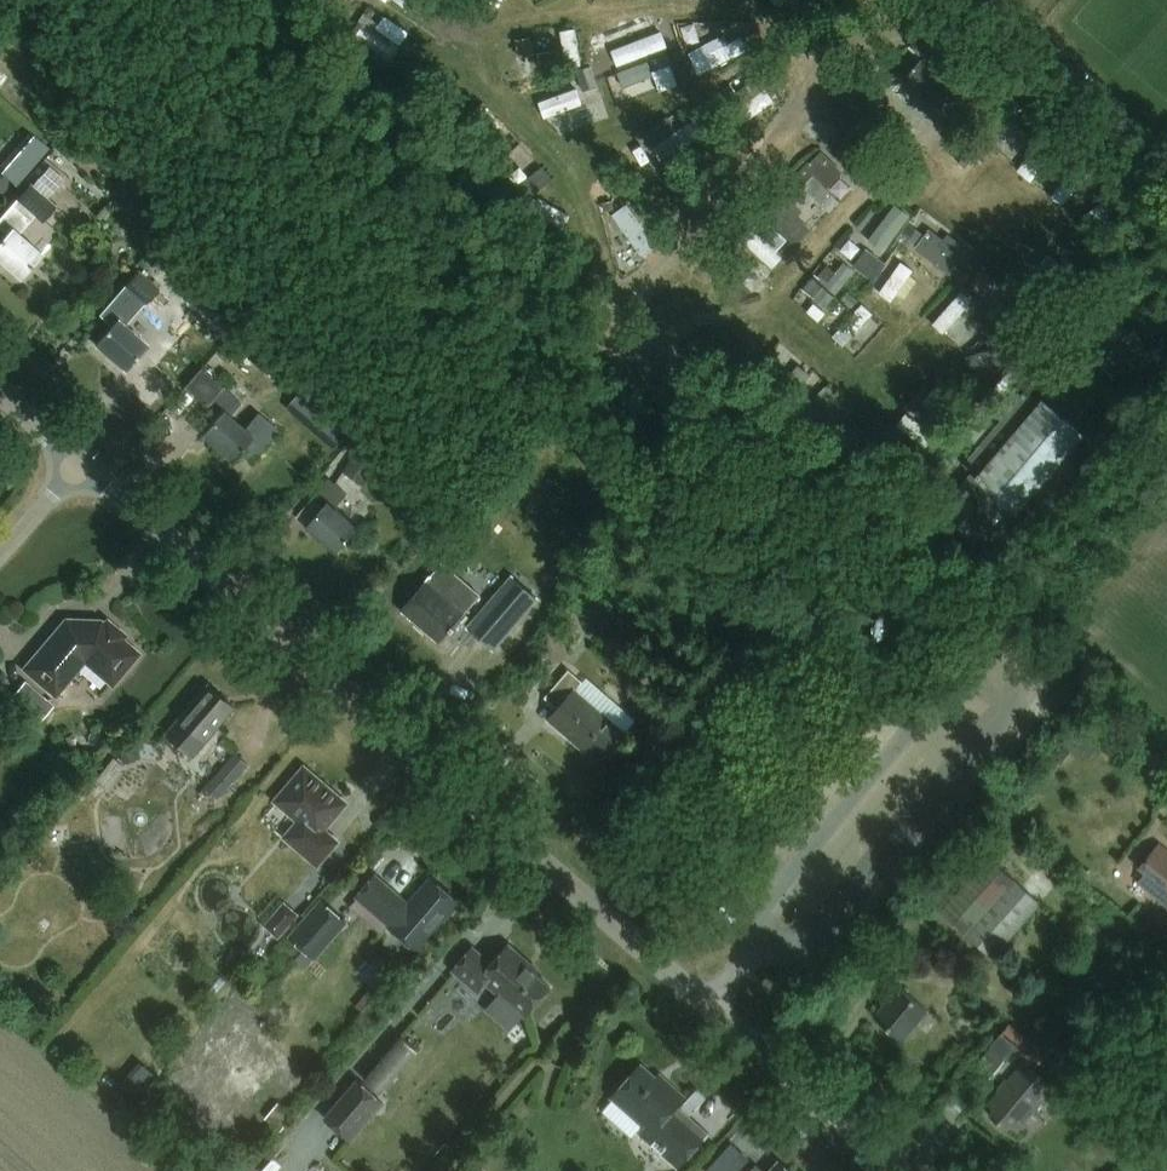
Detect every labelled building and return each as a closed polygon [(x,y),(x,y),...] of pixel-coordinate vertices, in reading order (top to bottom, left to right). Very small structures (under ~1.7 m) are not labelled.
[(718,20),(688,31),(701,66),(732,54),(718,20)] [(519,57),(534,54),(531,37),(516,39),(519,57)] [(0,240),(0,262),(18,277),(40,251),(18,233),(33,215),(43,224),(59,206),(50,199),(65,181),(49,167),(35,184),(31,181),(12,203),(0,218),(0,226),(7,232),(0,240)] [(768,211),(798,238),(814,219),(784,193),(768,211)] [(813,266),(804,295),(814,298),(810,310),(830,317),(843,275),(813,266)] [(146,302),(159,287),(138,269),(100,314),(111,323),(95,342),(124,367),(144,342),(122,323),(134,309),(136,311),(145,301),(146,302)] [(838,330),(852,350),(880,331),(865,311),(838,330)] [(215,416),(200,434),(229,458),(236,450),(253,465),(280,435),(257,414),(245,428),(231,416),(242,402),(222,386),(205,407),(215,416)] [(965,462),(1021,508),(1085,431),(1044,397),(1037,405),(1023,393),(965,462)] [(354,456),(347,472),(367,481),(374,464),(354,456)] [(338,552),(358,528),(334,507),(346,492),(330,478),(311,501),(321,509),(307,526),(338,552)] [(439,639),(464,610),(443,592),(445,588),(432,576),(404,608),(439,639)] [(538,599),(512,576),(468,627),(494,650),(538,599)] [(66,619),(24,668),(55,695),(84,661),(112,684),(139,653),(122,639),(125,635),(107,620),(104,623),(100,620),(93,628),(91,626),(79,626),(77,628),(66,619)] [(601,759),(625,730),(577,689),(585,679),(570,666),(546,695),(558,706),(550,716),(601,759)] [(41,720),(53,705),(26,682),(13,696),(41,720)] [(209,685),(167,733),(194,755),(235,707),(209,685)] [(121,763),(140,758),(136,743),(117,749),(121,763)] [(238,749),(207,785),(222,798),(253,761),(238,749)] [(318,861),(334,842),(321,831),(344,804),(305,772),(280,801),(303,821),(289,837),(318,861)] [(1161,843),(1141,867),(1146,871),(1138,881),(1166,905),(1166,848),(1161,843)] [(1040,903),(987,858),(940,913),(993,958),(1040,903)] [(375,874),(356,896),(389,925),(418,951),(460,902),(431,877),(408,902),(375,874)] [(280,938),(300,915),(276,894),(259,914),(267,921),(264,924),(280,938)] [(322,896),(290,933),(318,957),(350,920),(322,896)] [(492,963),(473,946),(453,970),(478,991),(486,982),(525,1016),(551,986),(522,962),(526,958),(509,944),(492,963)] [(927,1010),(899,986),(875,1015),(903,1039),(927,1010)] [(369,1015),(382,1000),(370,989),(357,1005),(369,1015)] [(1048,1053),(1012,1023),(980,1060),(995,1073),(1014,1050),(1036,1068),(1048,1053)] [(404,1035),(366,1077),(383,1092),(421,1051),(404,1035)] [(993,1108),(988,1114),(1006,1129),(1011,1124),(1017,1129),(1055,1085),(1025,1061),(1009,1080),(1007,1078),(999,1088),(1001,1090),(989,1104),(993,1108)] [(641,1063),(611,1097),(644,1125),(638,1132),(678,1168),(709,1132),(678,1105),(685,1096),(669,1082),(666,1085),(641,1063)] [(360,1079),(326,1118),(353,1142),(387,1103),(360,1079)] [(281,1130),(294,1115),(279,1102),(266,1117),(281,1130)] [(777,1162),(768,1170),(787,1170),(777,1162)]
